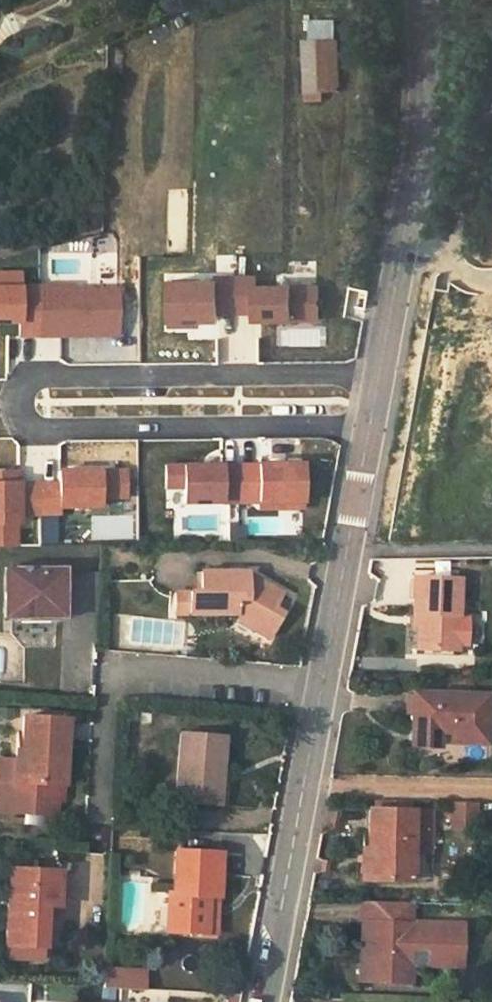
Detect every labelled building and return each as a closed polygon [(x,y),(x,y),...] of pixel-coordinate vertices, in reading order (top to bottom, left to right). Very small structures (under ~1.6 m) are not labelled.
[(257,270),(168,273),(170,330),(217,328),(217,315),(251,314),(252,326),(322,323),(320,281),(258,283),(257,270)] [(116,284),(37,282),(36,340),(115,342),(116,284)] [(302,459),(162,464),(163,488),(179,487),(180,506),(251,503),(252,513),(304,510),(302,459)] [(0,484),(0,540),(19,539),(18,513),(34,512),(33,483),(0,484)] [(1,620),(65,620),(65,565),(2,564),(1,620)] [(247,572),(199,571),(199,592),(188,592),(189,614),(236,614),(238,615),(256,624),(253,629),(268,638),(281,612),(274,608),(282,593),(264,583),(247,583),(247,572)] [(264,583),(247,572),(247,583),(264,583)] [(457,579),(415,578),(414,614),(419,614),(419,626),(418,649),(455,650),(457,579)] [(189,614),(188,592),(175,593),(176,614),(189,614)] [(235,619),(253,629),(256,624),(238,615),(235,619)] [(486,694),(414,693),(413,731),(451,733),(451,743),(485,744),(486,694)] [(66,718),(24,716),(21,752),(17,752),(16,760),(16,763),(25,764),(24,784),(57,785),(63,786),(66,718)] [(223,736),(181,733),(175,804),(208,807),(211,777),(220,778),(223,736)] [(57,785),(24,784),(25,764),(16,763),(16,760),(0,759),(0,793),(13,794),(12,812),(55,814),(56,800),(57,785)] [(217,808),(220,778),(211,777),(208,807),(217,808)] [(13,794),(0,793),(0,811),(12,812),(13,794)] [(411,811),(368,810),(367,851),(374,851),(373,881),(409,883),(411,811)] [(374,851),(367,851),(361,850),(360,881),(373,881),(374,851)] [(219,854),(176,852),(173,894),(169,894),(167,933),(203,935),(204,910),(215,910),(215,898),(217,898),(219,854)] [(8,904),(13,905),(15,871),(1,871),(0,895),(0,904),(8,904)] [(58,873),(15,871),(13,905),(8,904),(6,946),(43,947),(45,906),(56,907),(58,873)] [(358,922),(362,922),(368,922),(369,901),(360,900),(358,922)] [(377,941),(367,941),(367,962),(376,963),(375,981),(410,982),(410,965),(411,950),(426,951),(426,965),(461,967),(462,925),(411,924),(400,923),(400,902),(369,901),(368,922),(377,922),(377,941)] [(400,923),(411,924),(412,902),(400,902),(400,923)] [(213,936),(215,910),(204,910),(203,935),(213,936)] [(360,981),(375,981),(376,963),(367,962),(367,941),(377,941),(377,922),(368,922),(362,922),(360,981)] [(42,960),(43,947),(6,946),(5,959),(42,960)] [(410,965),(426,965),(426,951),(411,950),(410,965)] [(104,988),(149,989),(149,968),(105,967),(104,988)]
